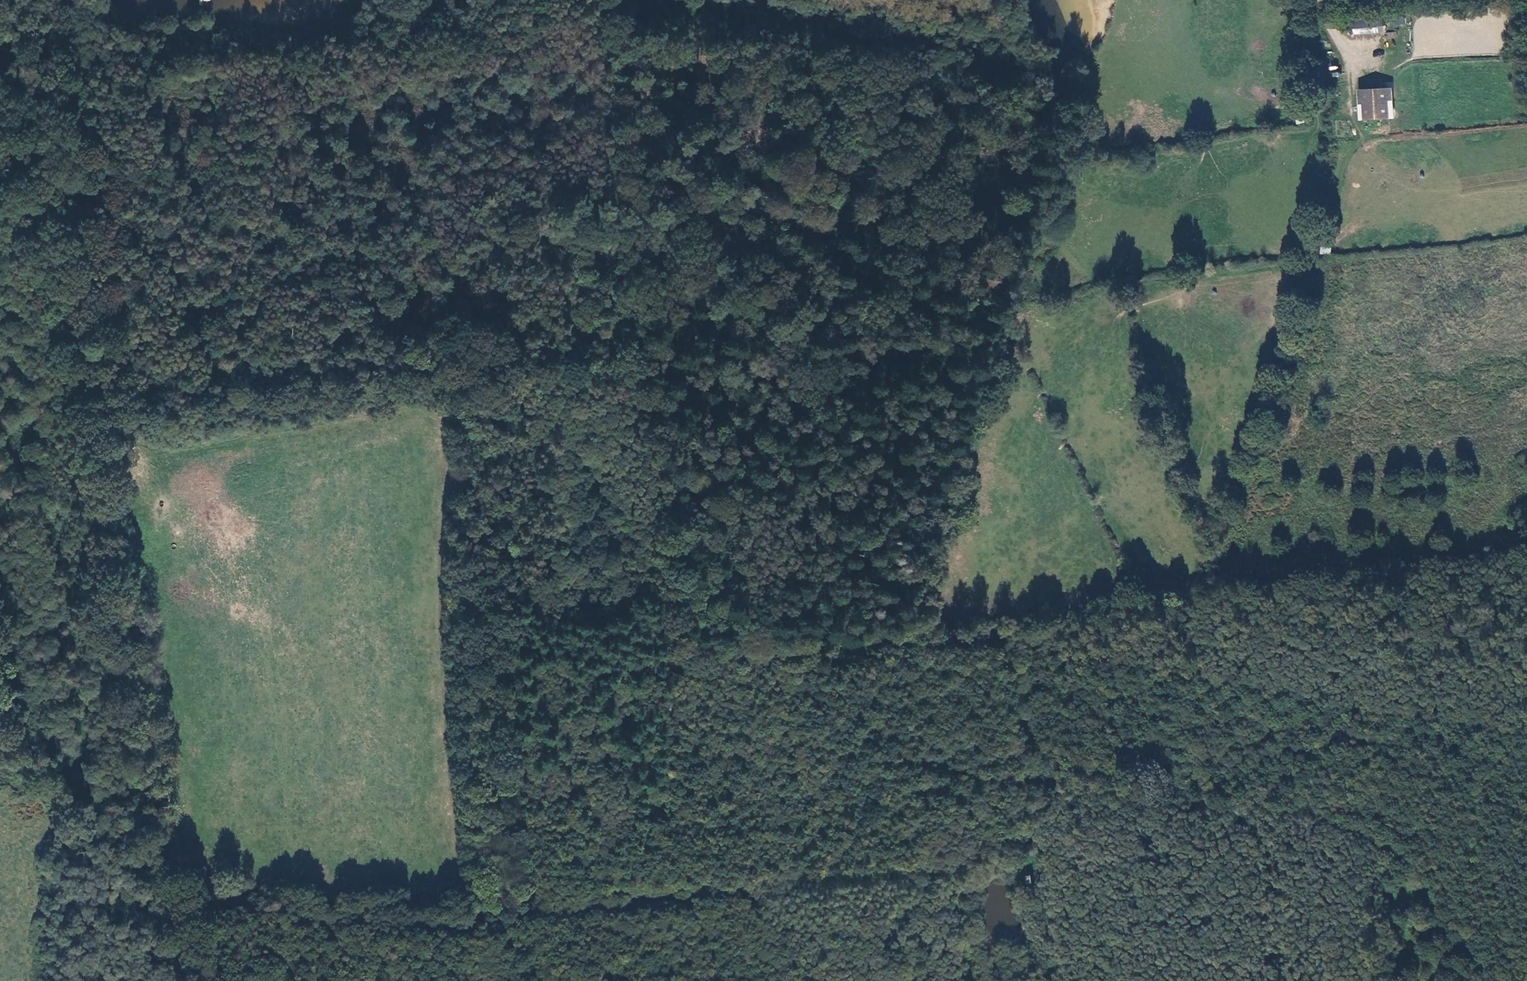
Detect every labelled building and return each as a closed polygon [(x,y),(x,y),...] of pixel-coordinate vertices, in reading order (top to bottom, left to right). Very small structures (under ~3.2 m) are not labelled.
[(1351,34),(1383,34),(1383,18),(1351,18),(1351,34)] [(1394,87),(1358,88),(1359,120),(1395,119),(1394,87)] [(1330,254),(1331,247),(1320,246),(1319,253),(1330,254)] [(1040,887),(1031,890),(1034,898),(1043,895),(1040,887)]
